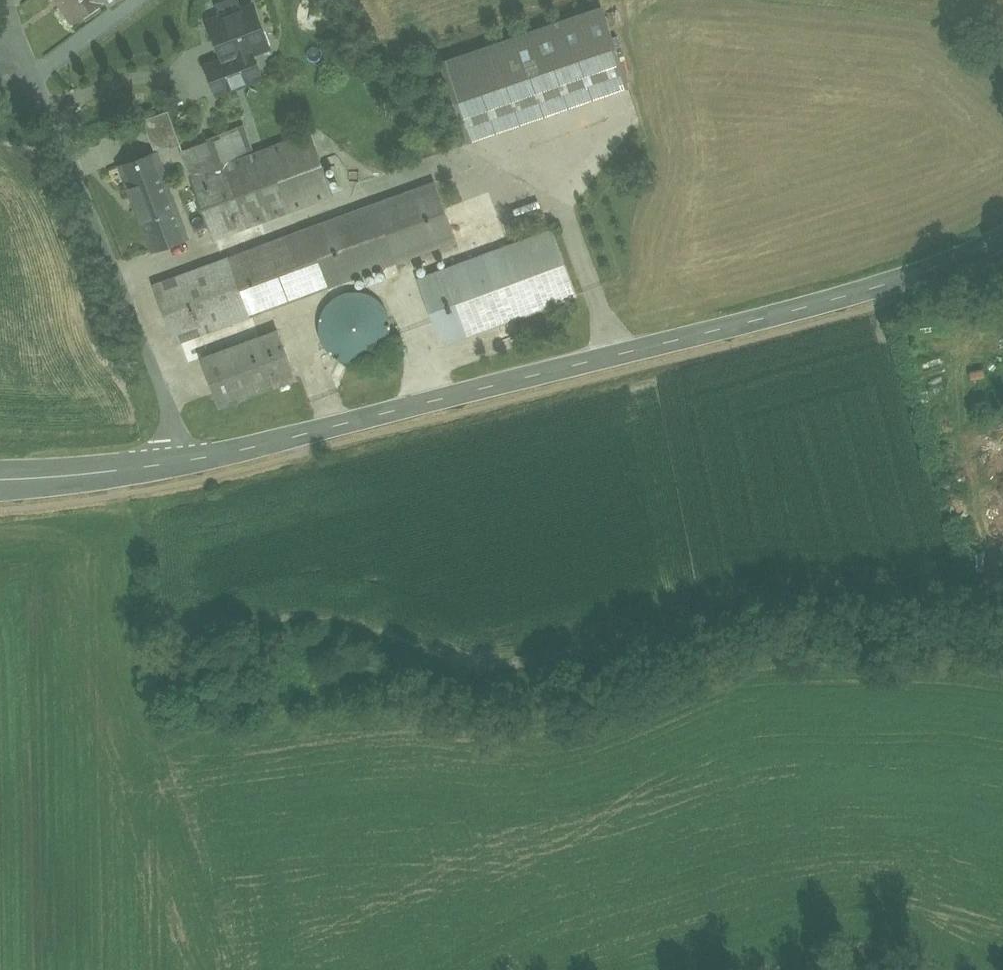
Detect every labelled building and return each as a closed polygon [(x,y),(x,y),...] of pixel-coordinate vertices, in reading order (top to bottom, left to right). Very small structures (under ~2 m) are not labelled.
[(70,14),(92,0),(62,0),(70,14)] [(204,7),(217,42),(251,29),(269,23),(260,0),(223,0),(204,7)] [(436,51),(464,132),(629,76),(603,0),(584,0),(436,51)] [(264,66),(251,29),(217,42),(204,46),(217,83),(264,66)] [(194,164),(174,171),(193,221),(199,236),(336,181),(311,117),(235,147),(225,122),(183,138),(194,164)] [(160,138),(111,158),(144,240),(193,221),(174,171),(160,138)] [(438,170),(227,248),(248,305),(459,227),(438,170)] [(554,217),(418,267),(443,335),(579,285),(554,217)] [(225,244),(152,271),(175,332),(248,305),(227,248),(225,244)] [(386,296),(377,286),(365,280),(350,279),(337,284),(326,293),(320,307),(320,320),(324,333),(334,344),(348,350),(361,350),(374,346),(385,336),(391,322),(391,309),(386,296)] [(279,319),(199,346),(216,397),(296,370),(279,319)] [(931,331),(917,333),(918,343),(933,341),(931,331)] [(934,347),(917,348),(918,357),(935,355),(934,347)] [(945,358),(927,363),(929,372),(947,367),(945,358)] [(997,368),(985,376),(990,383),(1002,376),(997,368)]
